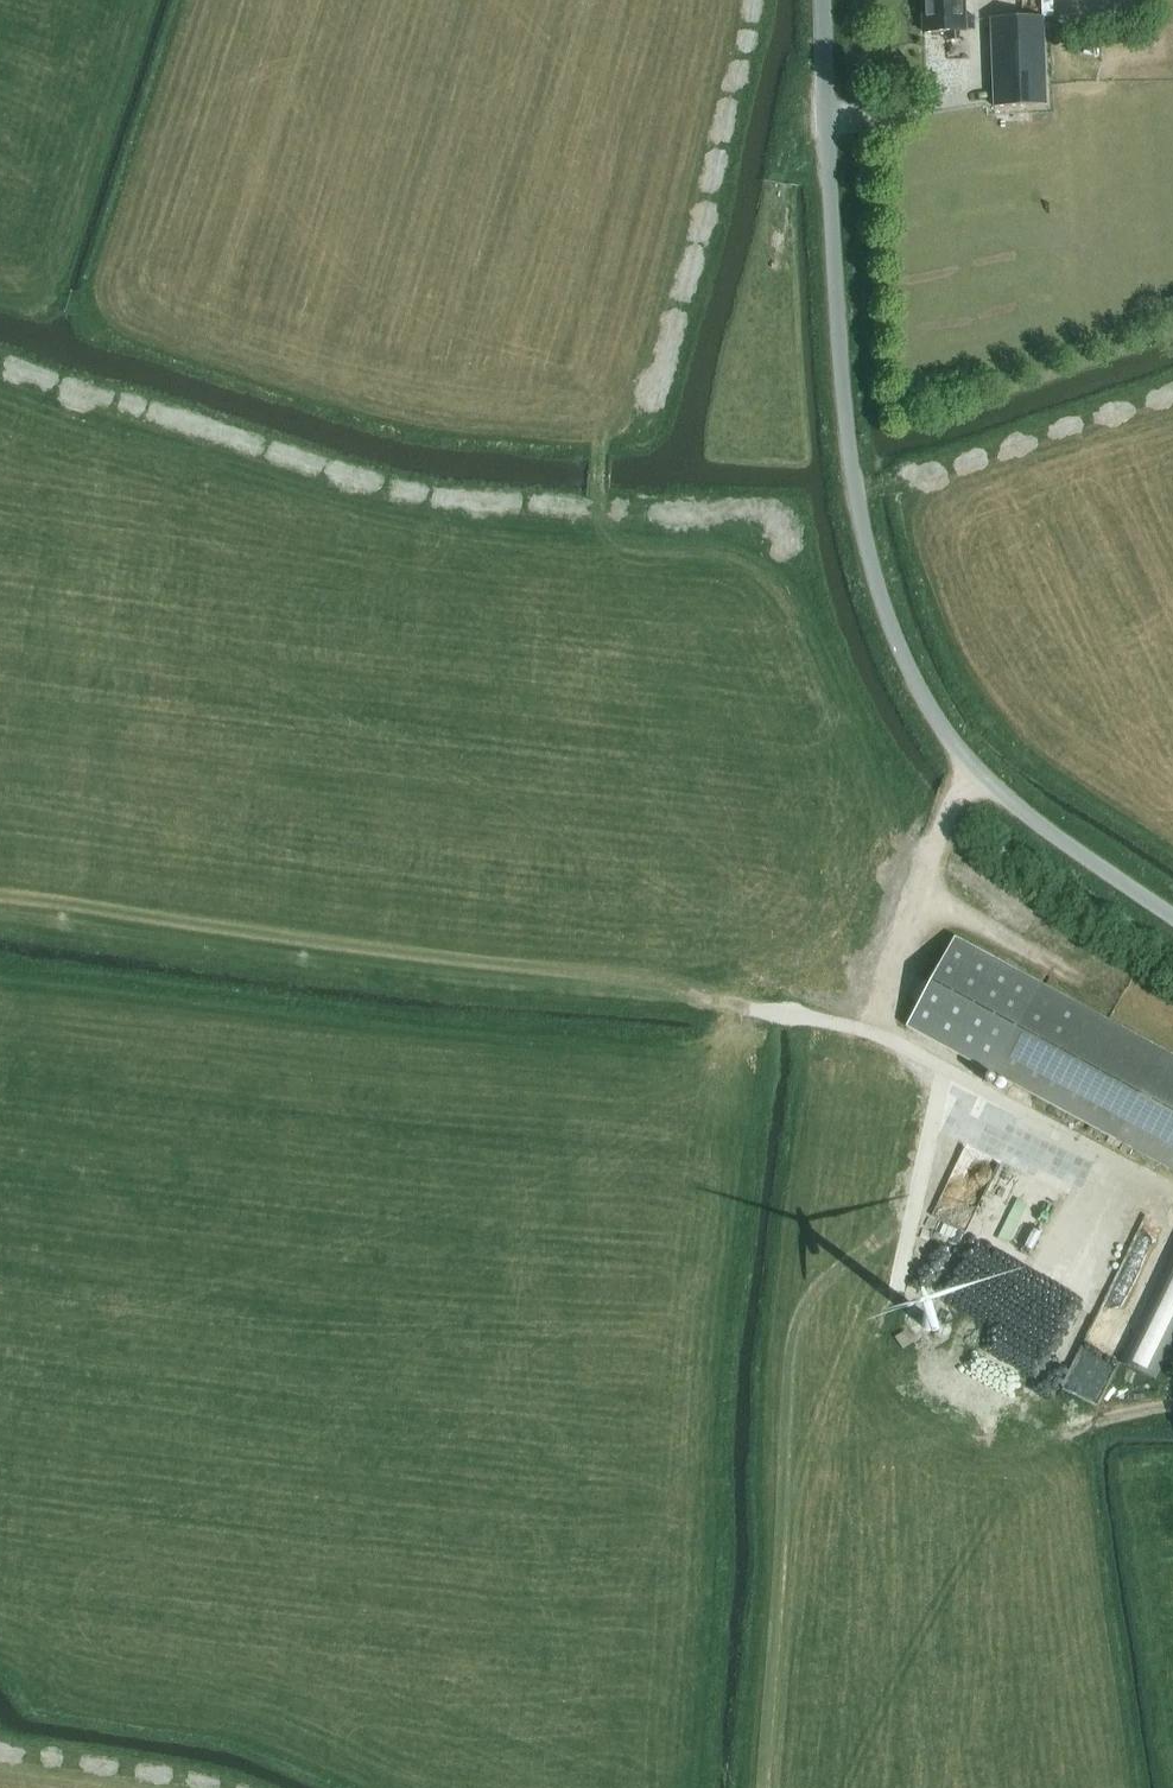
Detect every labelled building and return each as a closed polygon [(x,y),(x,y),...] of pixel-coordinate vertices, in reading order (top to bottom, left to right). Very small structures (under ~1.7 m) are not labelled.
[(965,31),(964,0),(923,0),(925,33),(965,31)] [(1047,107),(1044,18),(992,20),(995,109),(1047,107)] [(1039,984),(991,1074),(1172,1172),(1172,1056),(1039,984)] [(1172,1339),(1172,1256),(1121,1362),(1153,1378),(1172,1339)] [(1080,1266),(1038,1353),(1073,1370),(1116,1283),(1080,1266)]
